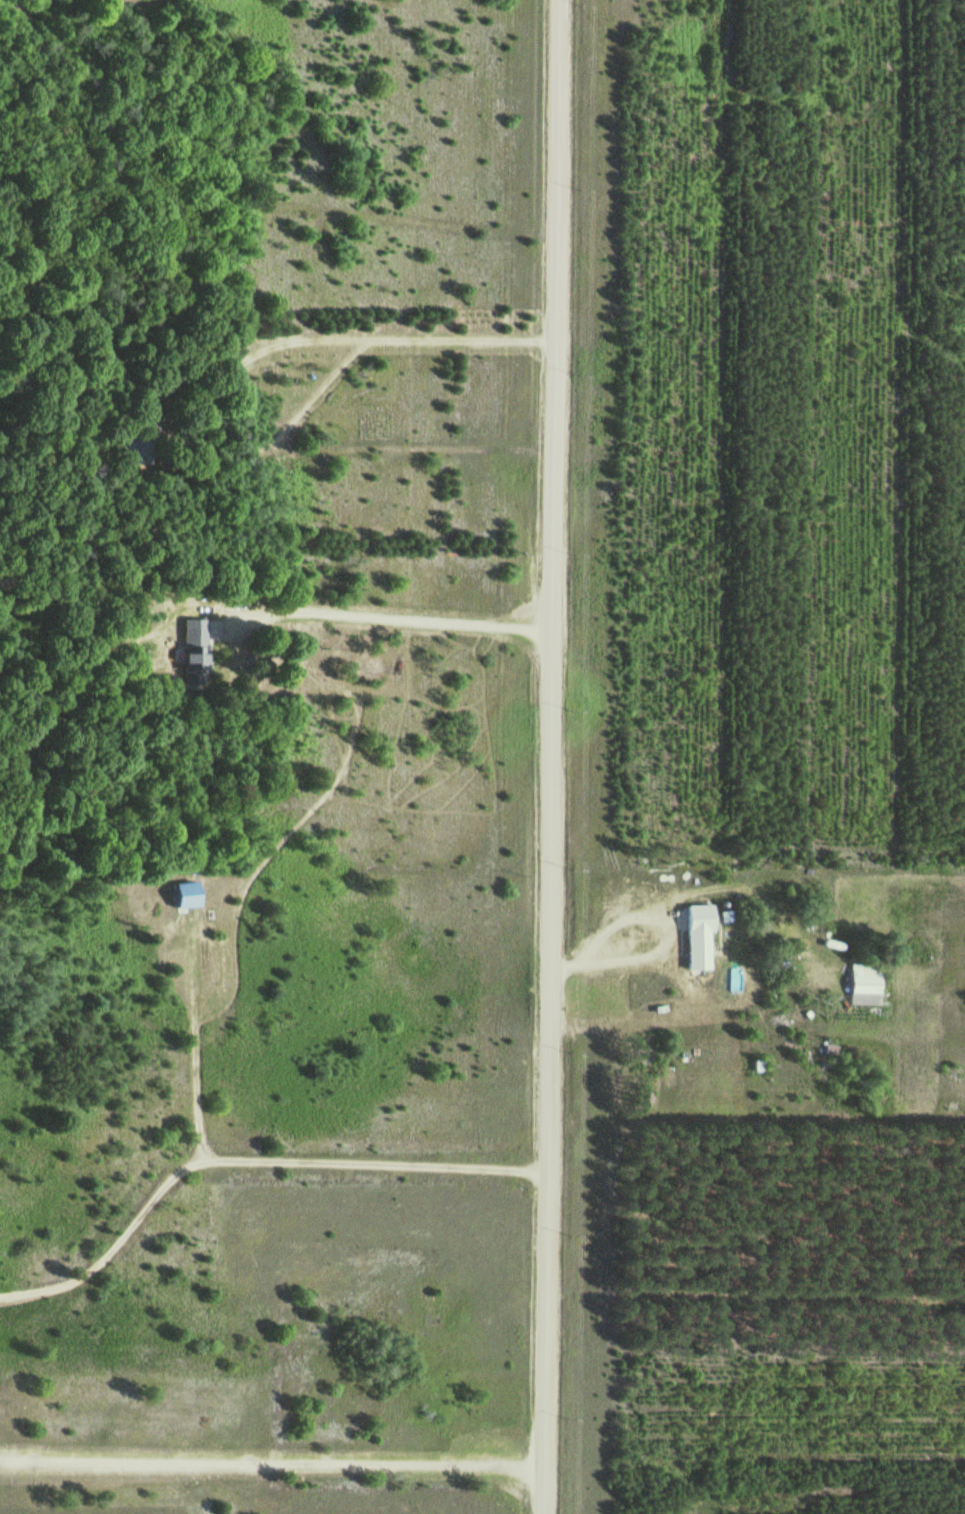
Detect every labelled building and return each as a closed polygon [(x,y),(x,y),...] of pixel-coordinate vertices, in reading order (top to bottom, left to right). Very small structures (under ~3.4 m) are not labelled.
[(204,646),(182,646),(182,669),(204,669),(204,646)] [(195,881),(169,881),(169,906),(195,906),(195,881)] [(675,906),(675,926),(684,926),(684,970),(708,970),(708,906),(675,906)] [(879,993),(879,963),(850,963),(850,993),(879,993)]
